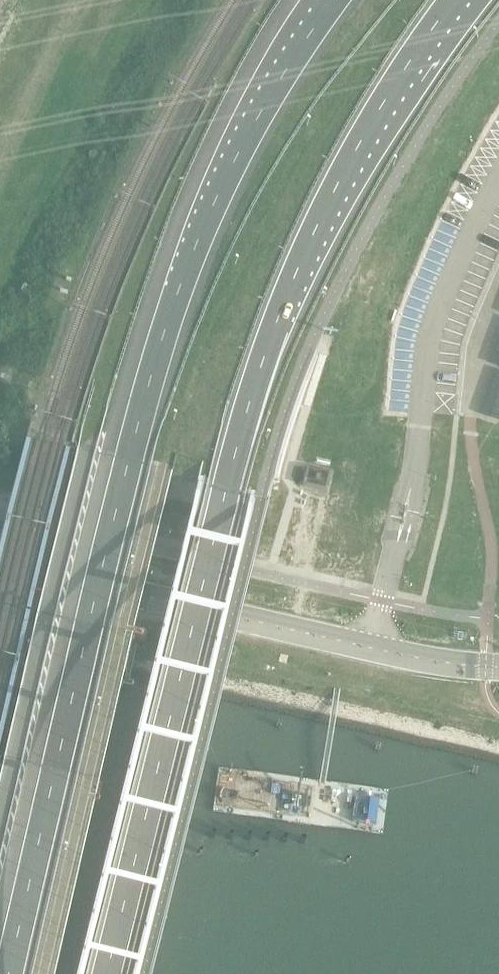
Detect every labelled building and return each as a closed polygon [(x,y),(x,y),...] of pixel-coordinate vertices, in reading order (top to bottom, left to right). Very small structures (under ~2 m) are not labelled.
[(103,796),(104,788),(92,785),(88,802),(96,804),(97,804),(100,805),(101,805),(101,801),(103,796)]
